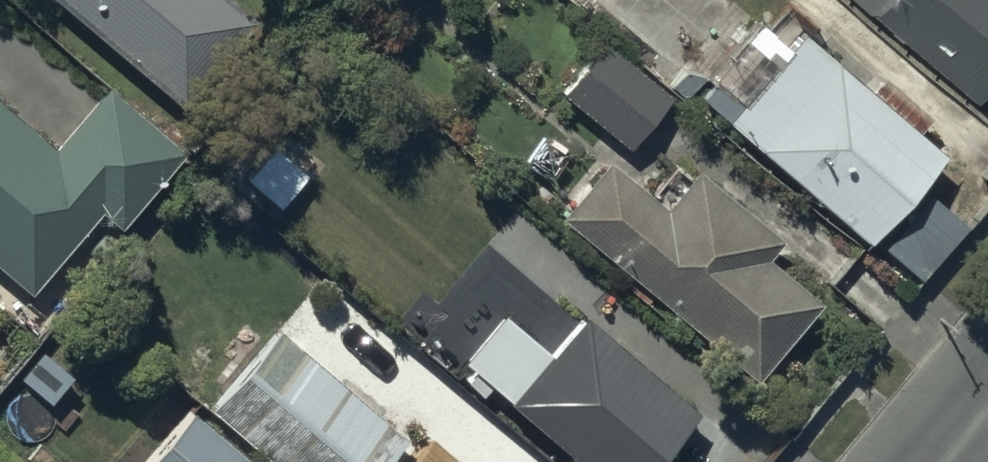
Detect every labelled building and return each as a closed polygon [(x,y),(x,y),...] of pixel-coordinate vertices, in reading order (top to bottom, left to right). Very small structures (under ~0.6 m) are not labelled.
[(220,0),(48,0),(183,114),(254,29),(220,0)] [(856,1),(858,3),(859,5),(861,6),(863,8),(864,10),(866,12),(867,14),(868,16),(987,113),(987,112),(987,0),(855,0),(856,1)] [(800,40),(723,128),(862,251),(939,163),(800,40)] [(603,47),(560,98),(625,152),(668,101),(603,47)] [(27,299),(99,215),(119,232),(179,161),(100,94),(51,152),(0,109),(0,276),(27,299)] [(246,180),(276,204),(303,171),(273,147),(246,180)] [(608,165),(561,222),(757,383),(820,307),(766,262),(781,244),(696,174),(664,212),(608,165)] [(964,231),(930,200),(881,254),(915,285),(964,231)] [(462,369),(572,461),(656,461),(691,421),(580,327),(552,361),(504,320),(462,369)] [(208,413),(266,461),(386,461),(402,444),(274,335),(208,413)] [(158,461),(243,461),(196,420),(158,461)]
